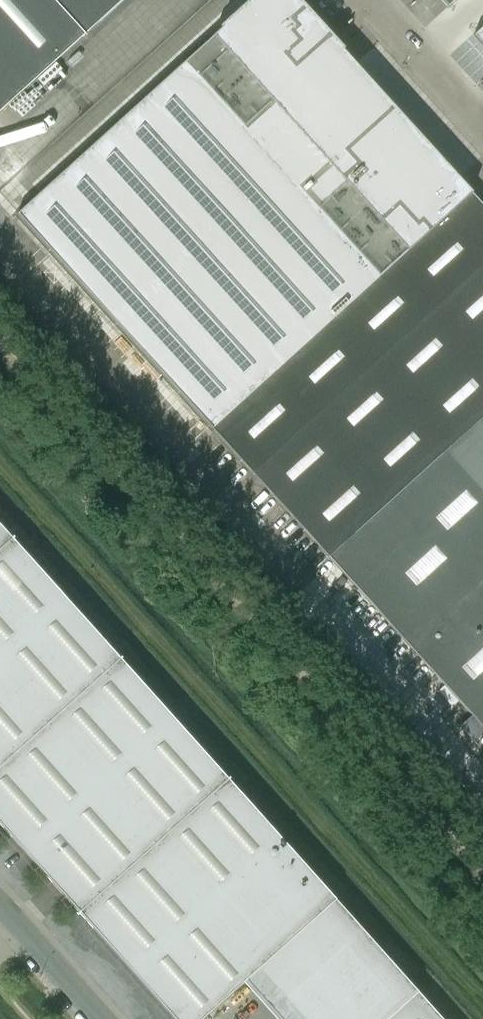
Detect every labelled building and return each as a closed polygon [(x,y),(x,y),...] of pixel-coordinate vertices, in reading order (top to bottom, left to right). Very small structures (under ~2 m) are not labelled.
[(54,61),(121,0),(0,0),(0,111),(54,61)] [(15,213),(208,428),(467,195),(291,0),(251,0),(15,213)] [(474,35),(482,45),(482,27),(474,35)] [(208,428),(250,475),(411,649),(482,728),(482,213),(467,195),(208,428)] [(78,912),(77,914),(78,915),(78,916),(80,914),(174,1018),(203,1018),(243,983),(276,1018),(389,1018),(418,993),(416,990),(336,900),(229,781),(230,779),(229,778),(227,779),(121,660),(123,659),(122,658),(121,657),(119,658),(20,547),(0,525),(0,825),(78,912)]
